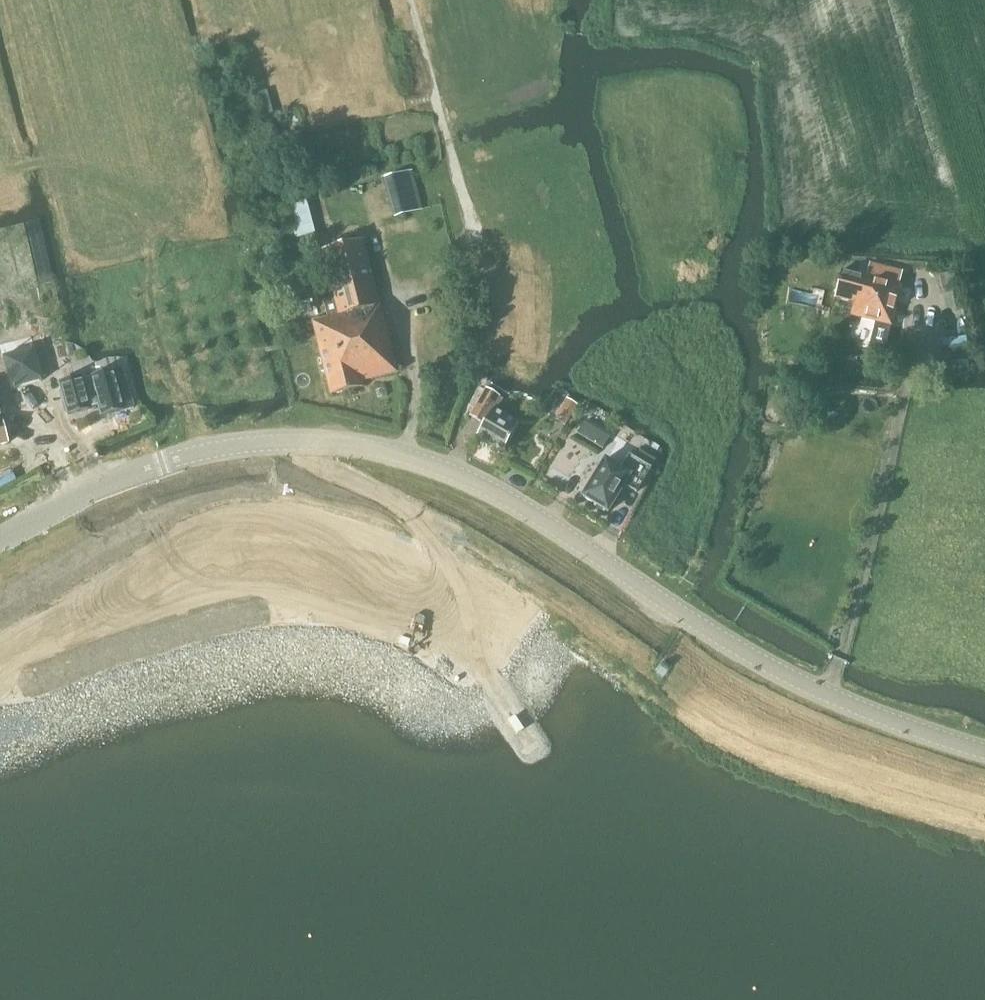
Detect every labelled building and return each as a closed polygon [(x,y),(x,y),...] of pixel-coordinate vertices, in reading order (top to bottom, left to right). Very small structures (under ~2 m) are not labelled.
[(386,181),(397,221),(425,213),(414,173),(386,181)] [(298,240),(318,235),(309,199),(289,204),(298,240)] [(330,319),(315,323),(333,396),(365,388),(364,382),(399,374),(395,354),(390,335),(387,325),(378,292),(365,241),(324,251),(336,300),(325,302),(330,319)] [(844,272),(837,299),(857,304),(854,317),(893,327),(903,287),(901,287),(905,273),(872,265),(868,278),(844,272)] [(100,419),(133,412),(124,370),(91,377),(100,419)] [(504,454),(521,425),(495,410),(502,398),(488,389),(472,417),(486,425),(478,439),(504,454)] [(568,427),(581,405),(572,398),(557,421),(568,427)] [(11,444),(0,401),(0,447),(11,444)] [(597,429),(587,423),(580,435),(590,441),(597,429)] [(607,461),(585,498),(612,514),(627,488),(639,494),(653,471),(632,458),(624,471),(607,461)]
